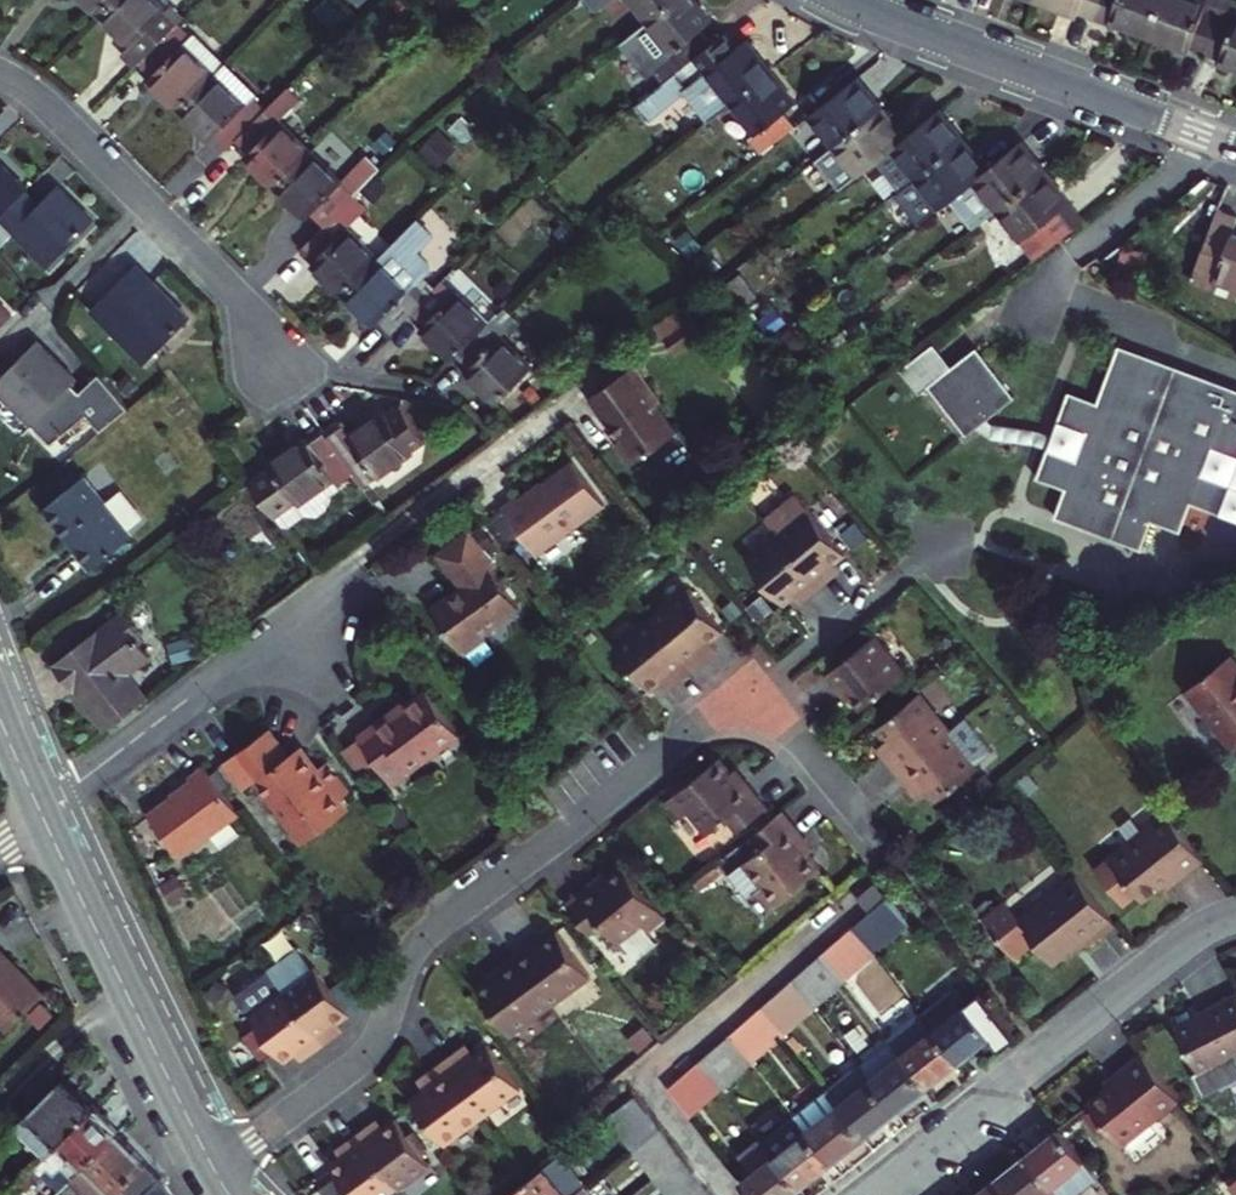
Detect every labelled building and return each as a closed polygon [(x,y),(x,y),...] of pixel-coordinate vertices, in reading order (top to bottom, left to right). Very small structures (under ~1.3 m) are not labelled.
[(99,16),(115,0),(84,0),(99,16)] [(99,16),(129,45),(120,54),(134,67),(138,63),(168,32),(177,24),(152,0),(115,0),(99,16)] [(642,20),(666,0),(625,0),(642,20)] [(695,0),(666,0),(642,20),(666,49),(660,55),(672,69),(705,41),(708,39),(696,25),(708,16),(695,0)] [(1095,0),(1032,0),(1072,16),(1074,13),(1088,19),(1095,0)] [(1157,0),(1095,0),(1088,19),(1103,24),(1105,19),(1145,34),(1157,0)] [(1214,11),(1201,6),(1203,0),(1157,0),(1145,34),(1185,49),(1186,45),(1199,50),(1214,11)] [(1232,9),(1229,17),(1214,11),(1199,50),(1215,55),(1213,59),(1235,67),(1235,11),(1232,9)] [(185,50),(168,32),(138,63),(151,76),(147,81),(178,112),(222,68),(194,39),(185,50)] [(717,55),(705,41),(672,69),(630,104),(642,119),(679,88),(706,119),(727,101),(767,69),(740,37),(717,55)] [(254,99),(222,68),(178,112),(208,142),(211,139),(225,152),(234,143),(256,120),(244,108),(254,99)] [(791,99),(767,69),(727,101),(752,132),(745,137),(758,152),(793,122),(781,107),(791,99)] [(856,73),(806,112),(831,141),(879,102),(856,73)] [(903,130),(879,102),(831,141),(814,155),(837,183),(874,153),(903,130)] [(934,104),(903,130),(874,153),(898,183),(909,174),(958,134),(934,104)] [(264,111),(256,120),(234,143),(247,155),(243,159),(274,189),(308,153),(264,111)] [(983,164),(958,134),(909,174),(934,204),(946,195),(983,164)] [(1041,165),(1018,137),(983,164),(946,195),(969,223),(991,205),(1041,165)] [(454,158),(437,142),(421,159),(439,175),(454,158)] [(339,183),(308,153),(274,189),(305,219),(308,215),(322,228),(353,197),(379,171),(365,158),(339,183)] [(25,192),(29,188),(0,158),(0,217),(25,192)] [(1080,215),(1041,165),(991,205),(1032,254),(1080,215)] [(25,192),(0,217),(0,220),(49,271),(96,225),(59,188),(39,207),(25,192)] [(367,209),(353,197),(322,228),(301,250),(315,263),(311,267),(342,297),(376,262),(345,232),(367,209)] [(416,223),(376,262),(342,297),(371,326),(375,322),(388,336),(411,314),(426,299),(414,287),(425,275),(427,266),(416,257),(432,240),(416,223)] [(1223,286),(1235,291),(1235,229),(1225,225),(1204,279),(1223,286)] [(1136,242),(1117,239),(1115,257),(1133,259),(1136,242)] [(95,314),(151,370),(196,324),(140,268),(95,314)] [(442,283),(426,299),(411,314),(425,328),(421,332),(452,362),(456,358),(487,327),(442,283)] [(8,320),(0,312),(0,329),(8,320)] [(530,371),(487,327),(456,358),(470,373),(467,376),(495,405),(530,371)] [(1049,511),(1135,542),(1145,513),(1176,524),(1186,495),(1214,505),(1225,476),(1196,466),(1208,436),(1235,446),(1235,445),(1235,382),(1112,337),(1091,396),(1061,385),(1051,414),(1079,425),(1069,454),(1040,443),(1030,472),(1059,483),(1049,511)] [(924,381),(963,429),(974,420),(984,412),(1010,391),(973,344),(942,369),(922,347),(890,373),(908,394),(924,381)] [(0,372),(0,399),(51,451),(91,417),(104,432),(132,409),(101,373),(77,396),(70,389),(74,384),(36,346),(5,377),(0,372)] [(624,429),(640,450),(684,419),(664,391),(670,387),(643,351),(597,384),(627,427),(624,429)] [(337,424),(324,435),(352,471),(369,492),(428,446),(399,408),(386,419),(383,416),(351,441),(337,424)] [(989,418),(984,412),(974,420),(984,432),(1027,438),(1040,443),(1069,454),(1079,425),(1051,414),(1045,428),(989,418)] [(273,468),(303,508),(352,471),(324,435),(308,446),(306,443),(273,468)] [(1235,446),(1208,436),(1196,466),(1225,476),(1214,505),(1235,513),(1235,445),(1235,446)] [(504,506),(537,551),(607,500),(577,459),(525,497),(522,493),(504,506)] [(48,506),(93,567),(134,536),(90,476),(48,506)] [(776,531),(819,584),(834,573),(827,564),(836,556),(845,550),(830,532),(852,514),(829,487),(776,531)] [(431,608),(463,651),(485,634),(483,632),(519,606),(493,570),(497,567),(470,530),(438,554),(461,586),(431,608)] [(776,531),(745,557),(781,602),(789,595),(799,587),(805,596),(819,584),(776,531)] [(827,564),(834,573),(843,565),(836,556),(827,564)] [(646,610),(691,665),(716,645),(708,636),(721,626),(683,580),(646,610)] [(796,603),(805,596),(799,587),(789,595),(796,603)] [(734,600),(724,608),(732,617),(741,610),(734,600)] [(646,610),(610,640),(647,685),(659,676),(667,685),(691,665),(646,610)] [(71,692),(101,730),(139,701),(124,682),(147,665),(132,645),(138,640),(121,618),(93,640),(90,635),(52,664),(56,669),(51,673),(67,695),(71,692)] [(894,657),(865,620),(816,660),(835,683),(839,681),(848,693),(894,657)] [(1233,745),(1235,742),(1235,658),(1234,655),(1189,689),(1233,745)] [(359,734),(393,781),(458,731),(426,688),(377,725),(374,721),(359,734)] [(899,770),(953,726),(924,690),(877,727),(887,740),(879,746),(899,770)] [(983,763),(953,726),(899,770),(918,795),(927,788),(937,801),(983,763)] [(270,728),(226,761),(246,788),(257,778),(296,832),(312,834),(338,814),(341,802),(351,794),(328,761),(318,769),(304,751),(292,761),(270,728)] [(719,758),(664,804),(679,821),(686,815),(704,838),(725,821),(736,834),(766,807),(735,768),(731,772),(719,758)] [(196,786),(155,817),(185,859),(245,817),(209,767),(192,781),(196,786)] [(812,848),(781,810),(751,835),(761,847),(727,875),(743,896),(751,890),(766,907),(819,866),(807,851),(812,848)] [(1150,879),(1161,892),(1200,861),(1164,815),(1090,873),(1110,898),(1124,888),(1129,895),(1150,879)] [(605,873),(567,904),(591,934),(604,924),(632,959),(653,942),(646,934),(665,919),(623,866),(608,878),(605,873)] [(1022,924),(1004,901),(983,918),(1013,957),(1034,941),(1048,960),(1073,941),(1082,951),(1115,926),(1078,877),(1022,924)] [(856,926),(878,955),(914,923),(893,895),(856,926)] [(823,955),(844,984),(878,955),(856,926),(823,955)] [(258,956),(314,1033),(329,1022),(322,1013),(341,1000),(323,975),(307,953),(305,955),(288,932),(257,955),(258,956)] [(538,939),(515,956),(552,1006),(587,980),(553,933),(541,943),(538,939)] [(790,983),(812,1011),(844,984),(823,955),(790,983)] [(258,956),(225,980),(248,1013),(266,1037),(274,1048),(293,1035),(299,1043),(314,1033),(258,956)] [(481,987),(514,1033),(552,1006),(515,956),(491,973),(494,977),(481,987)] [(7,1039),(41,1006),(0,962),(0,1032),(7,1039)] [(337,964),(323,975),(341,1000),(355,989),(337,964)] [(760,1009),(782,1037),(812,1011),(790,983),(760,1009)] [(923,1013),(959,1060),(992,1036),(1002,1049),(1017,1038),(983,992),(970,1001),(958,986),(923,1013)] [(1200,1012),(1196,1005),(1173,1017),(1200,1071),(1195,1073),(1206,1095),(1235,1079),(1235,994),(1200,1012)] [(728,1037),(750,1065),(782,1037),(760,1009),(728,1037)] [(266,1037),(248,1013),(235,1023),(252,1048),(266,1037)] [(889,1040),(925,1087),(959,1060),(923,1013),(889,1040)] [(51,1026),(40,1015),(29,1026),(40,1037),(51,1026)] [(696,1064),(719,1091),(750,1065),(728,1037),(696,1064)] [(855,1067),(891,1113),(925,1087),(889,1040),(855,1067)] [(442,1061),(484,1117),(522,1090),(487,1042),(475,1051),(468,1042),(442,1061)] [(1184,1098),(1147,1050),(1109,1080),(1113,1086),(1092,1102),(1125,1144),(1184,1098)] [(410,1098),(445,1146),(484,1117),(442,1061),(417,1080),(423,1088),(410,1098)] [(665,1091),(687,1118),(719,1091),(696,1064),(665,1091)] [(826,1095),(860,1137),(891,1113),(855,1067),(824,1091),(826,1095)] [(15,1121),(48,1153),(92,1106),(60,1075),(15,1121)] [(794,1120),(827,1162),(860,1137),(826,1095),(794,1120)] [(603,1121),(625,1150),(655,1126),(633,1097),(603,1121)] [(74,1177),(116,1134),(102,1120),(104,1118),(92,1106),(48,1153),(33,1169),(39,1175),(47,1167),(55,1175),(63,1166),(74,1177)] [(358,1135),(399,1190),(431,1166),(398,1119),(379,1133),(373,1124),(358,1135)] [(762,1146),(795,1187),(827,1162),(794,1120),(762,1146)] [(625,1150),(649,1181),(679,1157),(655,1126),(625,1150)] [(1058,1194),(1065,1194),(1093,1173),(1058,1128),(1025,1153),(1058,1194)] [(74,1177),(68,1184),(80,1194),(139,1194),(158,1175),(157,1172),(116,1134),(74,1177)] [(399,1190),(358,1135),(344,1145),(350,1154),(331,1168),(338,1177),(351,1194),(392,1194),(399,1190)] [(748,1194),(785,1194),(795,1187),(762,1146),(757,1139),(738,1154),(751,1171),(737,1182),(748,1194)] [(1010,1194),(1058,1194),(1025,1153),(995,1176),(1010,1194)] [(649,1181),(660,1194),(692,1194),(702,1187),(679,1157),(649,1181)] [(578,1186),(556,1158),(508,1194),(567,1194),(578,1186)] [(158,1175),(139,1194),(167,1194),(158,1175)] [(995,1176),(971,1194),(1010,1194),(995,1176)] [(338,1177),(321,1189),(325,1194),(351,1194),(338,1177)] [(567,1194),(585,1194),(578,1186),(567,1194)]
